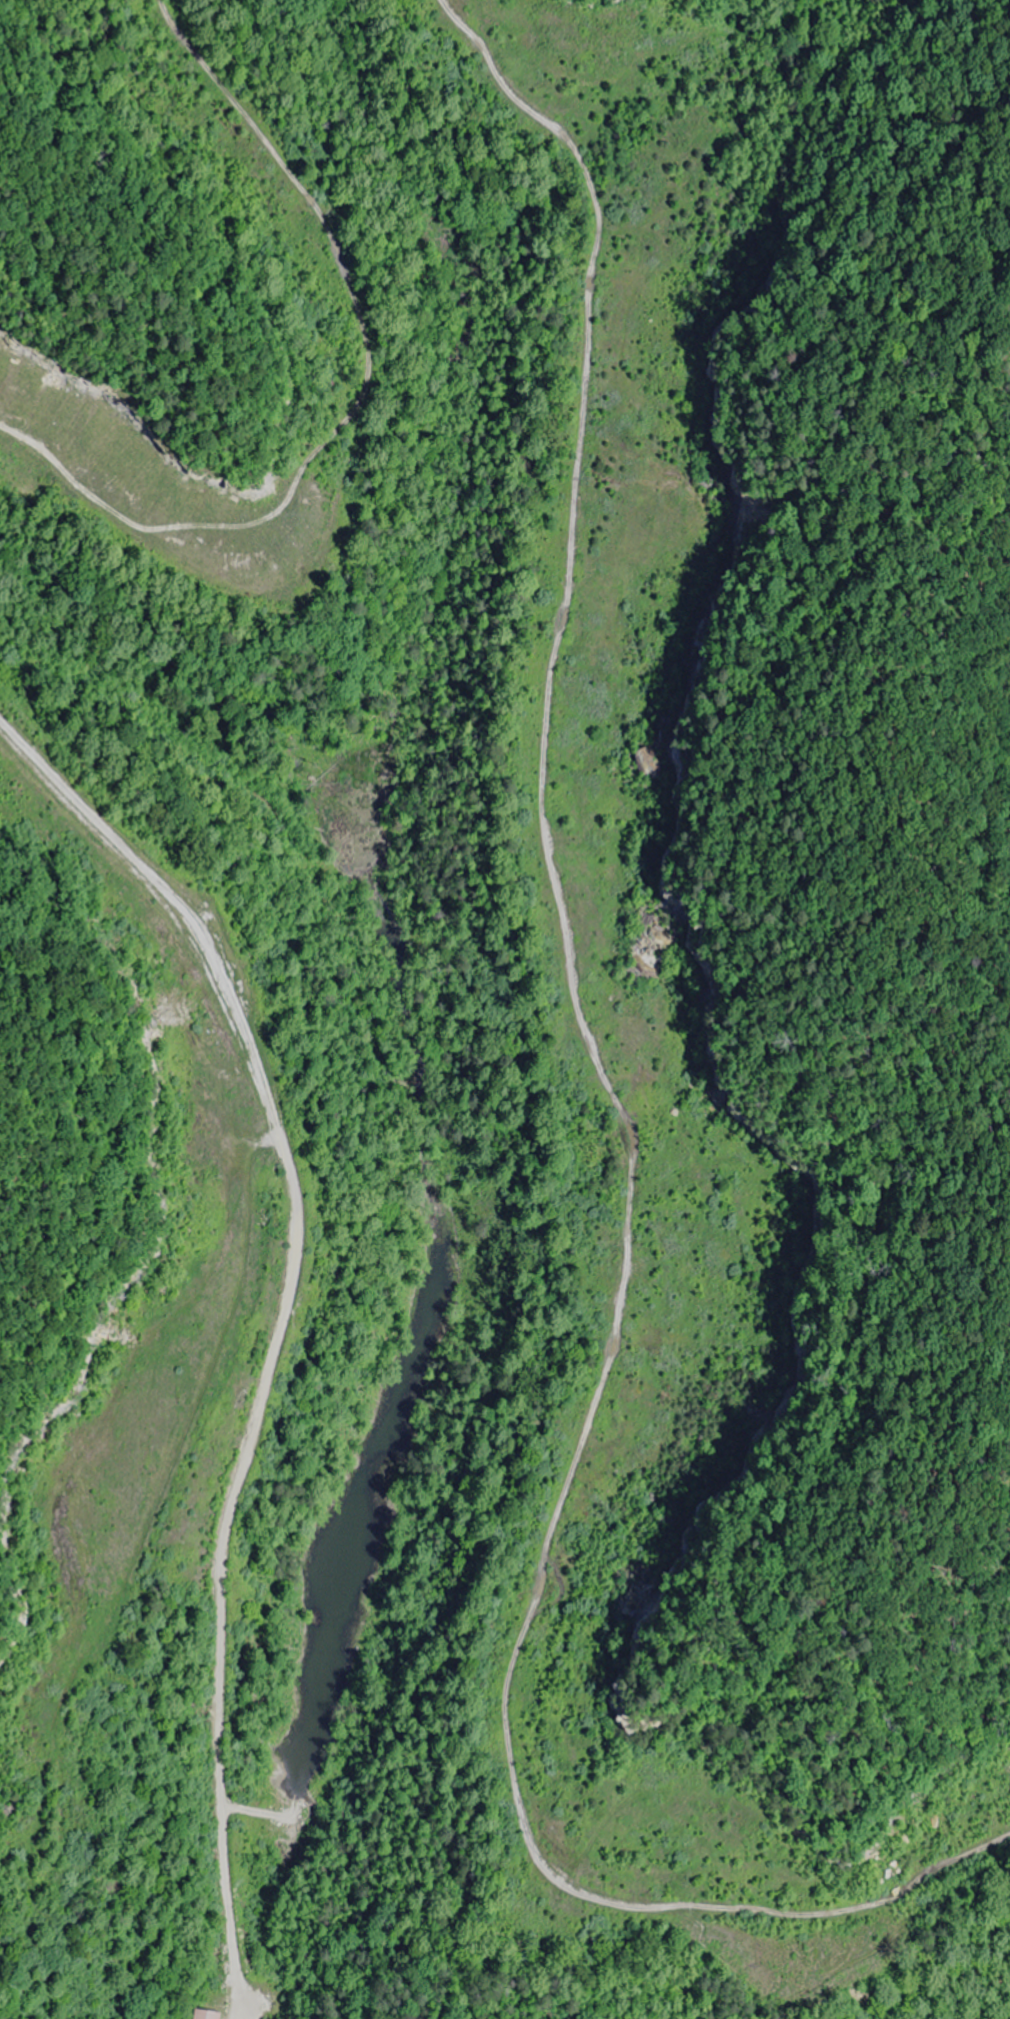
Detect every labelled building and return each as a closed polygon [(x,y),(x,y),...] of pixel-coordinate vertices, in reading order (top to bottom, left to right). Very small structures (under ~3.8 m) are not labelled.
[(224,2013),(197,2011),(197,2018),(224,2018),(224,2013)]
